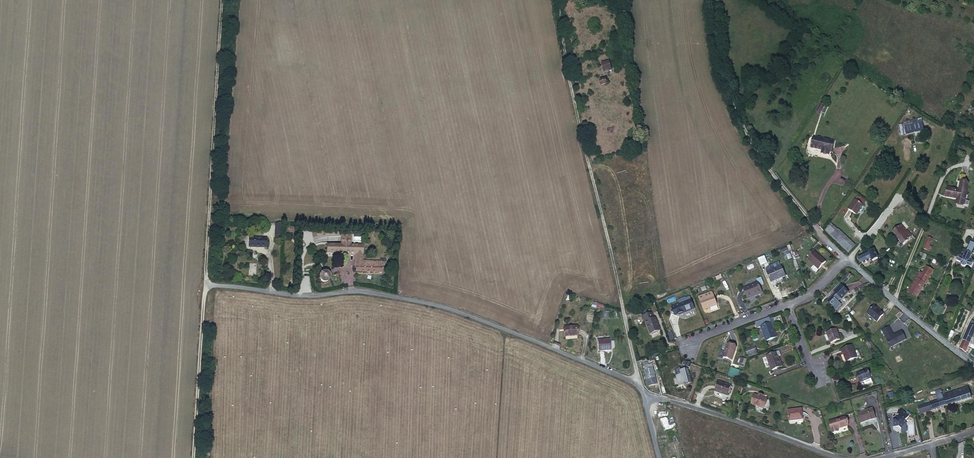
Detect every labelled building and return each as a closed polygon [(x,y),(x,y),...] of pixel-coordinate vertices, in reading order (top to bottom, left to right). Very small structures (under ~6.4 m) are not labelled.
[(599,65),(601,74),(608,72),(607,64),(599,65)] [(820,103),(815,111),(819,113),(823,105),(820,103)] [(922,121),(905,124),(907,134),(923,132),(922,121)] [(834,141),(813,137),(811,148),(821,150),(821,153),(830,155),(830,152),(832,152),(834,141)] [(970,184),(961,182),(959,190),(950,188),(948,197),(957,199),(956,204),(965,206),(968,194),(970,184)] [(852,203),(845,212),(854,219),(860,209),(852,203)] [(892,233),(896,238),(904,247),(910,242),(909,241),(913,238),(910,234),(908,235),(905,231),(907,229),(903,224),(892,233)] [(829,227),(824,233),(830,237),(849,253),(853,248),(829,227)] [(325,245),(324,254),(355,255),(354,273),(379,274),(380,263),(360,262),(361,246),(347,246),(348,236),(338,236),(337,245),(325,245)] [(248,237),(247,247),(264,248),(265,239),(248,237)] [(923,250),(931,253),(932,249),(930,248),(932,240),(928,238),(923,250)] [(969,258),(973,247),(972,246),(968,244),(963,254),(959,252),(955,261),(959,263),(960,266),(963,267),(965,266),(970,268),(972,262),(970,261),(970,260),(970,259),(969,259),(969,258)] [(873,249),(858,259),(862,265),(870,259),(872,261),(879,257),(873,249)] [(813,253),(808,258),(810,260),(808,263),(819,273),(826,266),(813,253)] [(757,258),(760,266),(767,263),(764,256),(757,258)] [(923,275),(923,276),(929,280),(933,273),(927,269),(923,275)] [(770,271),(767,272),(772,285),(785,279),(780,270),(778,271),(777,270),(771,273),(770,271)] [(319,273),(318,273),(316,273),(314,274),(313,275),(312,277),(312,278),(312,279),(312,280),(313,281),(314,282),(314,283),(316,283),(317,283),(318,283),(319,283),(320,283),(321,282),(322,281),(322,280),(323,279),(323,278),(322,276),(322,275),(321,274),(320,274),(319,273)] [(923,275),(920,274),(910,289),(912,290),(909,295),(916,299),(929,280),(923,276),(923,275)] [(845,276),(839,282),(842,285),(848,279),(845,276)] [(750,289),(743,291),(747,302),(761,296),(757,285),(750,289)] [(837,288),(833,292),(840,301),(845,295),(837,288)] [(839,302),(840,301),(833,292),(831,294),(833,296),(826,304),(835,312),(839,307),(836,303),(838,301),(839,302)] [(717,306),(713,296),(712,294),(711,293),(704,296),(705,300),(700,302),(704,311),(717,306)] [(689,300),(687,300),(678,304),(682,314),(693,310),(689,300)] [(875,306),(868,314),(877,323),(884,315),(879,310),(875,306)] [(650,313),(641,317),(644,323),(645,322),(650,334),(659,331),(654,318),(652,318),(650,313)] [(757,330),(762,328),(768,342),(778,339),(777,335),(775,336),(773,329),(777,327),(775,323),(771,324),(769,319),(755,324),(757,330)] [(972,339),(973,333),(973,323),(972,322),(966,336),(972,339)] [(564,328),(565,338),(578,337),(577,327),(564,328)] [(890,327),(883,330),(891,347),(906,339),(902,331),(895,335),(893,334),(890,327)] [(671,332),(666,335),(669,341),(674,338),(671,332)] [(826,336),(830,346),(839,342),(835,332),(826,336)] [(610,352),(610,350),(610,344),(610,342),(598,343),(598,352),(610,352)] [(960,349),(965,353),(969,344),(963,342),(960,349)] [(721,358),(730,363),(736,351),(726,346),(721,358)] [(747,358),(758,354),(755,346),(745,350),(747,358)] [(841,353),(846,365),(855,362),(850,350),(841,353)] [(780,353),(767,358),(773,373),(784,369),(782,364),(780,364),(778,359),(781,358),(780,353)] [(739,366),(744,367),(747,360),(741,358),(739,366)] [(643,368),(644,372),(645,372),(647,380),(646,381),(648,387),(656,385),(651,366),(643,368)] [(739,380),(742,371),(730,367),(727,376),(739,380)] [(678,386),(683,385),(690,383),(687,369),(680,370),(681,375),(676,376),(678,386)] [(866,373),(854,378),(858,386),(863,384),(870,382),(866,373)] [(717,384),(714,392),(725,396),(728,388),(717,384)] [(973,399),(972,399),(968,389),(947,396),(945,391),(936,394),(938,399),(939,403),(941,409),(956,403),(957,405),(973,399)] [(752,396),(749,405),(762,409),(765,400),(752,396)] [(932,412),(941,409),(939,403),(934,404),(931,405),(930,404),(921,407),(922,409),(917,411),(919,415),(931,411),(932,412)] [(893,423),(895,430),(901,428),(904,430),(907,424),(906,421),(908,416),(899,411),(897,416),(898,417),(897,418),(895,419),(896,422),(893,423)] [(787,414),(788,424),(802,422),(800,413),(787,414)] [(871,413),(864,415),(859,416),(856,416),(859,426),(873,422),(871,413)] [(829,423),(832,435),(838,434),(838,431),(848,428),(845,419),(829,423)]
